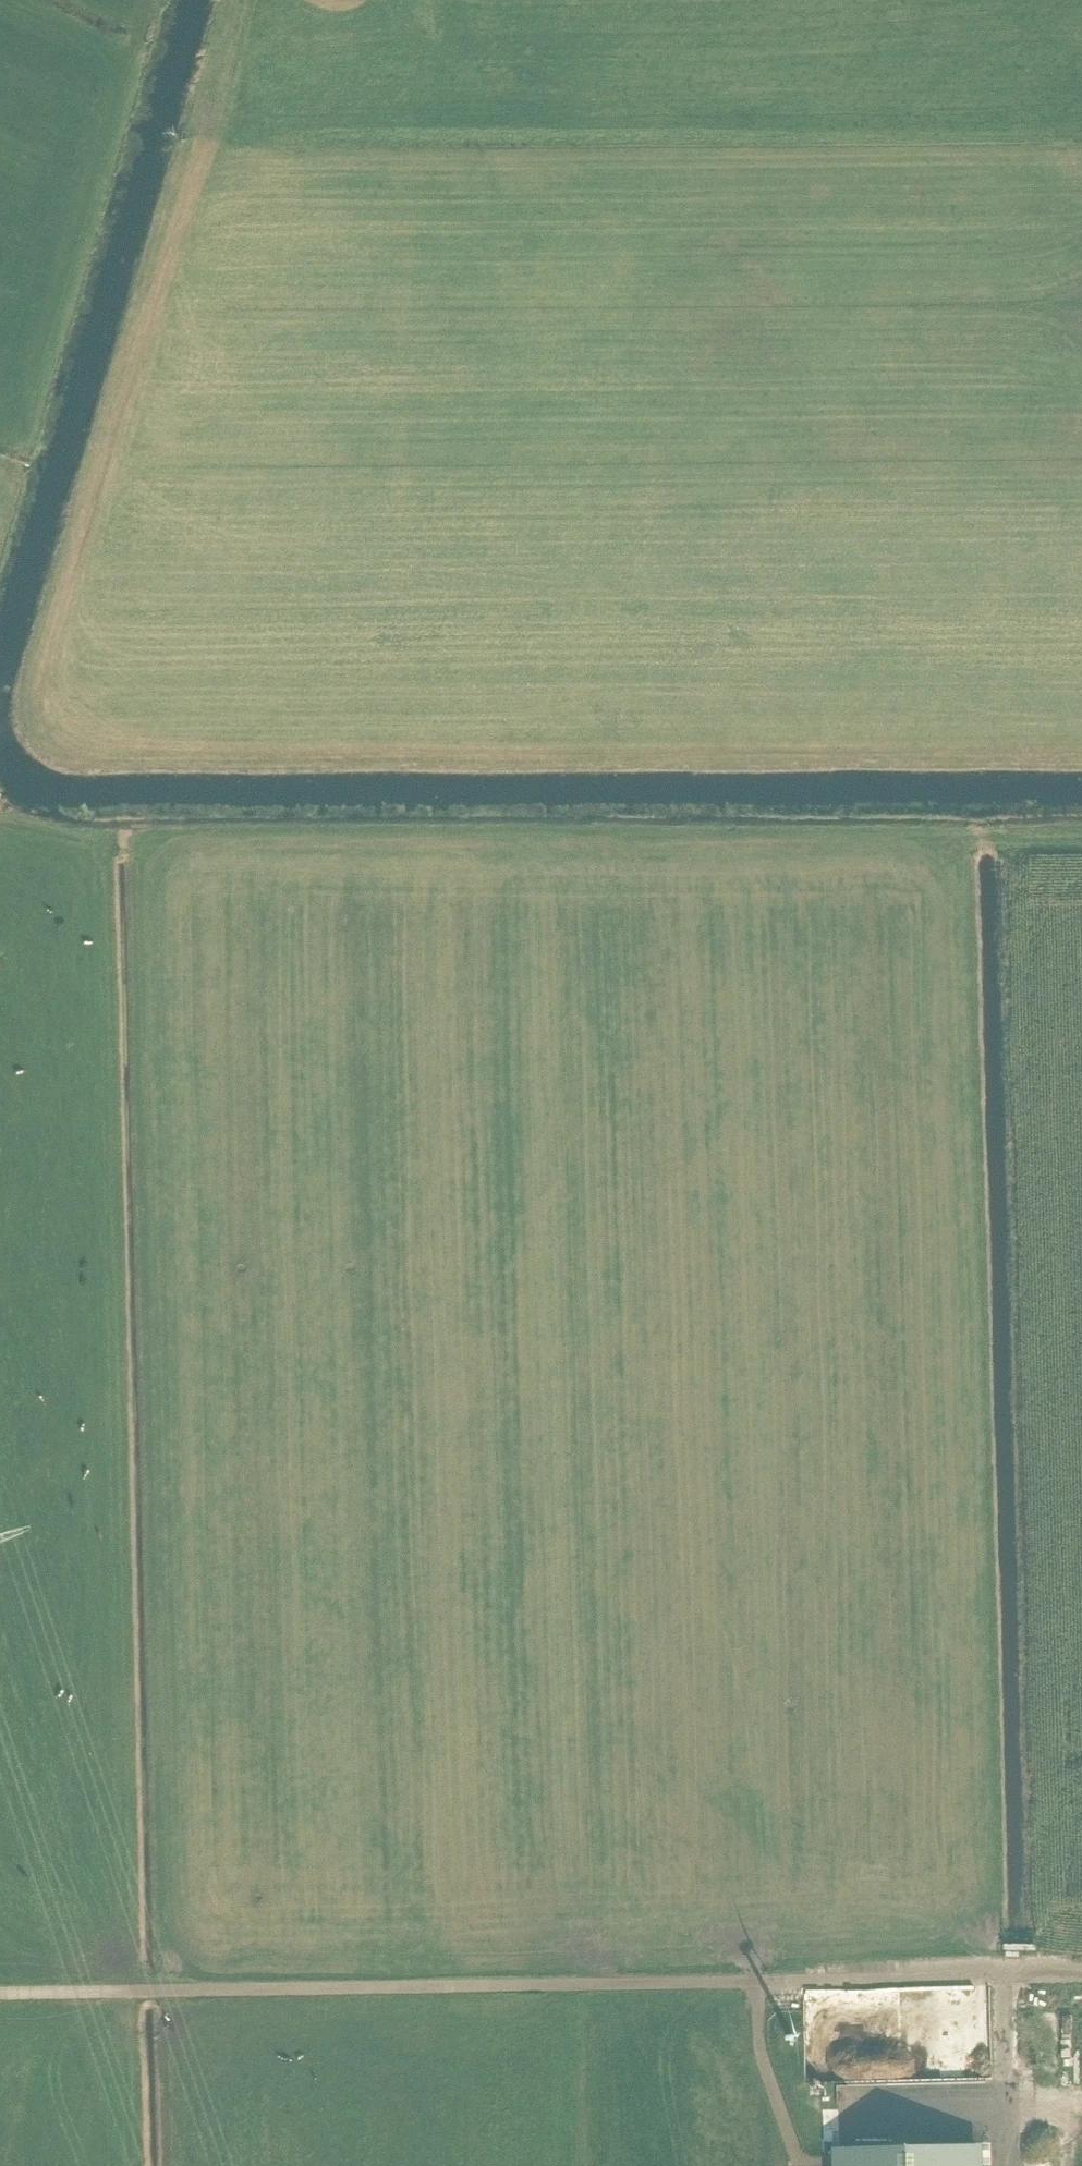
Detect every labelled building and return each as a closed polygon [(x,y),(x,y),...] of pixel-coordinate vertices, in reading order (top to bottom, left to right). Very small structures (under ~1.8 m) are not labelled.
[(839,2150),(839,2165),(978,2165),(978,2147),(839,2150)]
